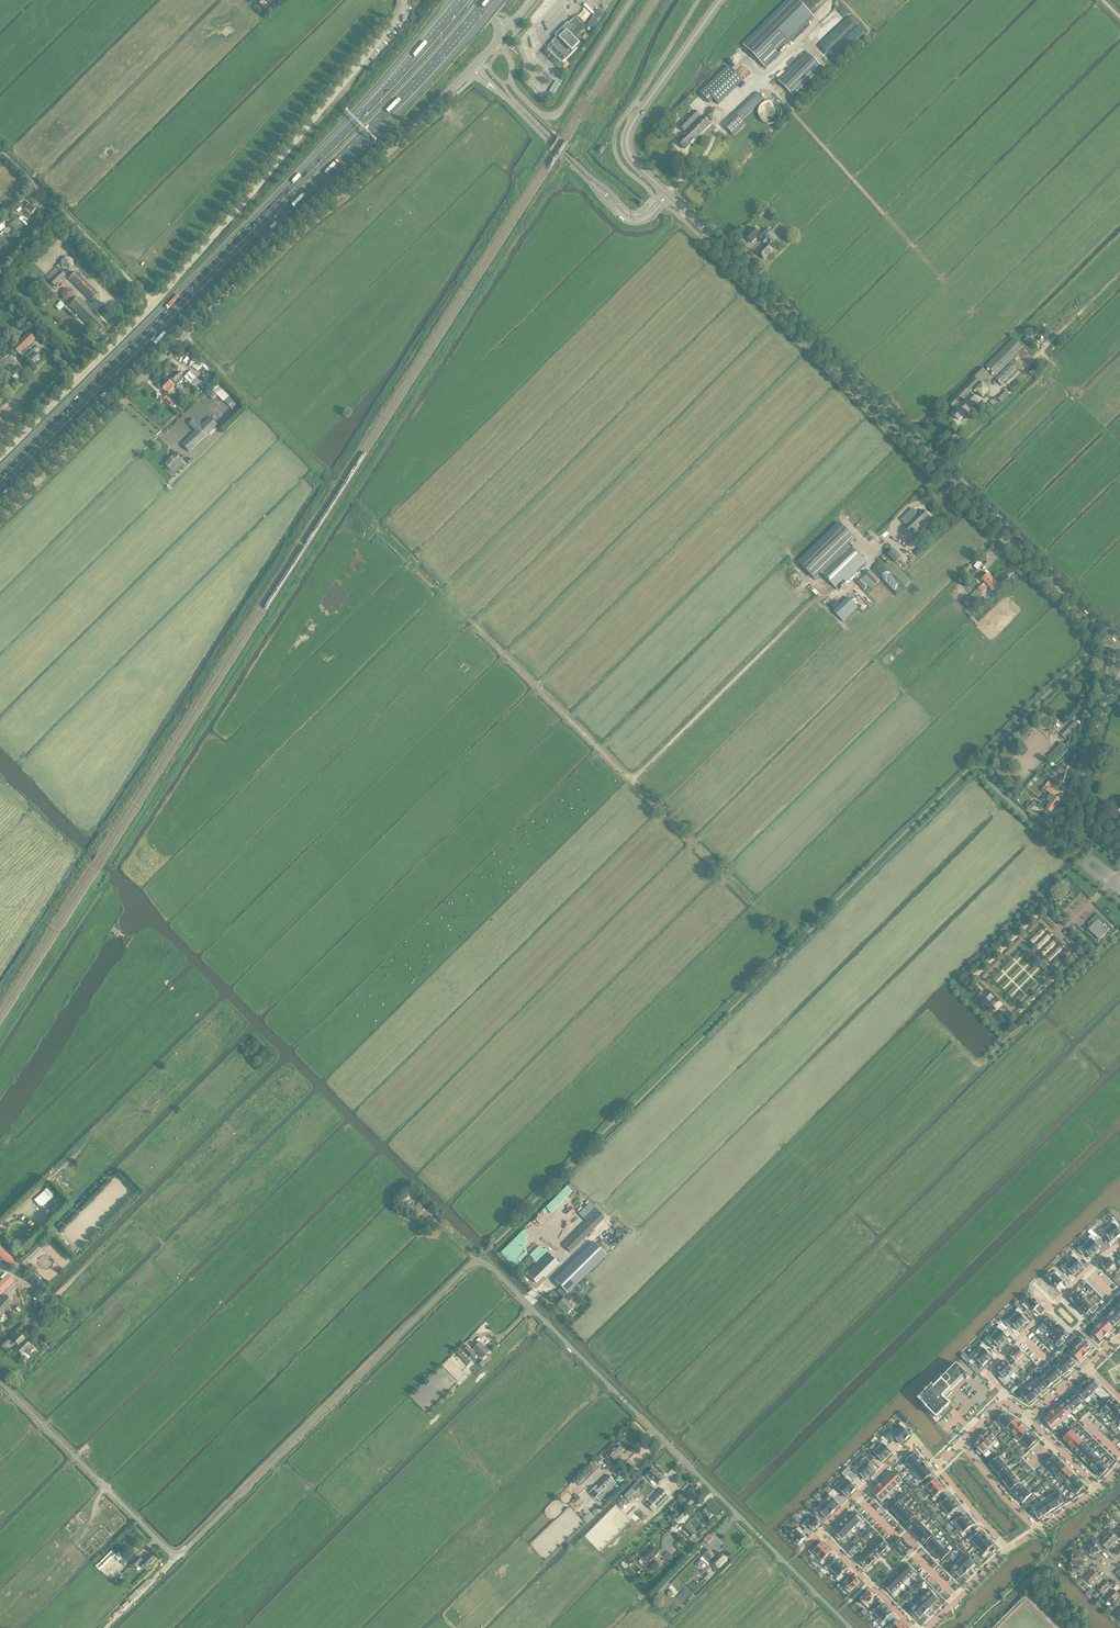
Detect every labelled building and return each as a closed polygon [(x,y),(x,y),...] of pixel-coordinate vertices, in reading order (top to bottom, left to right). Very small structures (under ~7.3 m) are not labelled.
[(814,18),(810,14),(795,0),(791,0),(744,47),(760,63),(767,70),(781,56),(779,54),(814,18)] [(604,15),(586,5),(575,16),(592,30),(604,15)] [(806,52),(778,80),(793,96),(822,67),(806,52)] [(729,67),(705,91),(719,104),(743,81),(729,67)] [(747,123),(743,119),(764,100),(758,94),(736,115),(737,116),(725,127),(734,136),(747,123)] [(783,117),(784,114),(783,112),(783,110),(782,107),(780,105),(778,103),(776,102),(773,101),(770,101),(768,101),(765,102),(763,103),(761,105),(759,107),(758,110),(758,112),(757,114),(758,117),(758,119),(759,121),(761,124),(763,125),(765,127),(768,127),(770,128),(773,127),(775,127),(777,126),(780,124),(782,121),(783,119),(783,117)] [(681,124),(686,130),(702,114),(697,109),(681,124)] [(710,111),(708,117),(713,121),(719,120),(721,113),(716,109),(710,111)] [(704,116),(677,142),(685,150),(711,124),(704,116)] [(37,209),(31,203),(24,209),(30,216),(37,209)] [(19,228),(24,224),(17,218),(0,234),(0,240),(11,230),(18,237),(23,232),(19,228)] [(769,232),(766,229),(760,234),(753,228),(745,236),(752,243),(758,237),(761,240),(767,235),(769,232)] [(776,239),(769,233),(771,232),(770,231),(769,232),(767,235),(761,240),(766,245),(758,252),(765,259),(773,251),(768,246),(773,242),(773,241),(776,239)] [(55,287),(66,276),(56,267),(46,278),(55,287)] [(77,273),(70,280),(92,301),(99,294),(77,273)] [(107,326),(79,297),(70,306),(98,335),(107,326)] [(1038,333),(1034,329),(1024,339),(1028,343),(1038,333)] [(36,339),(29,333),(13,348),(19,355),(36,339)] [(1013,338),(986,366),(996,376),(1025,347),(1023,345),(1021,346),(1013,338)] [(33,350),(26,356),(28,358),(27,359),(28,361),(30,360),(37,367),(39,365),(36,362),(40,358),(37,354),(36,355),(35,353),(33,350)] [(6,374),(13,367),(1,355),(0,356),(0,368),(6,374)] [(13,367),(17,362),(9,355),(5,359),(13,367)] [(996,379),(1001,385),(1017,370),(1011,364),(996,379)] [(9,376),(16,383),(24,375),(17,368),(9,376)] [(981,385),(981,384),(989,375),(983,369),(974,378),(975,379),(949,404),(953,408),(954,408),(956,410),(952,413),(959,421),(979,401),(971,394),(981,385)] [(209,384),(216,377),(211,371),(203,379),(209,384)] [(171,378),(173,380),(171,381),(177,387),(179,386),(178,385),(184,379),(177,372),(171,378)] [(196,378),(190,372),(184,378),(186,379),(190,384),(196,378)] [(165,393),(166,392),(168,393),(175,386),(168,380),(161,387),(163,389),(162,390),(165,393)] [(1005,390),(997,398),(1002,403),(1012,393),(1007,388),(1005,390)] [(164,400),(170,407),(174,403),(167,397),(164,400)] [(218,427),(217,426),(217,425),(210,417),(201,426),(194,419),(189,424),(196,431),(182,444),(189,452),(214,428),(216,430),(218,427)] [(165,464),(172,471),(182,462),(174,454),(165,464)] [(923,510),(917,516),(915,514),(917,512),(913,508),(901,520),(905,524),(911,518),(913,520),(904,528),(911,535),(929,517),(923,510)] [(838,590),(866,563),(848,545),(854,539),(840,524),(799,563),(814,578),(820,572),(838,590)] [(896,563),(901,558),(894,550),(888,555),(896,563)] [(871,571),(858,584),(864,590),(868,586),(872,590),(881,581),(871,571)] [(980,592),(993,579),(988,574),(987,575),(984,572),(978,577),(981,581),(982,580),(984,583),(978,589),(980,592)] [(985,591),(989,587),(991,589),(990,590),(994,594),(1000,588),(997,584),(993,579),(980,592),(982,594),(986,591),(985,591)] [(979,598),(976,595),(974,593),(964,603),(968,608),(979,598)] [(822,603),(828,608),(834,601),(828,596),(822,603)] [(858,608),(848,598),(834,612),(843,621),(858,608)] [(969,609),(974,614),(979,609),(974,604),(969,609)] [(1071,726),(1075,730),(1080,725),(1076,722),(1071,726)] [(1062,736),(1066,739),(1070,735),(1067,731),(1062,736)] [(1053,760),(1056,762),(1068,750),(1065,747),(1053,760)] [(1070,769),(1064,767),(1064,769),(1060,768),(1058,773),(1062,774),(1060,782),(1066,784),(1070,769)] [(1044,777),(1053,783),(1056,779),(1046,773),(1044,777)] [(1046,787),(1043,791),(1049,795),(1052,791),(1046,787)] [(1056,806),(1060,800),(1051,793),(1047,800),(1049,801),(1056,806)] [(1051,813),(1056,806),(1049,801),(1046,805),(1041,802),(1038,806),(1047,812),(1048,811),(1051,813)] [(1030,802),(1026,807),(1024,809),(1029,813),(1031,811),(1036,804),(1030,802)] [(1090,931),(1088,933),(1099,945),(1104,940),(1102,938),(1108,932),(1110,934),(1114,930),(1113,929),(1110,926),(1098,914),(1092,920),(1089,923),(1092,926),(1088,929),(1090,931)] [(416,1217),(424,1209),(427,1206),(421,1200),(410,1211),(416,1217)] [(569,1251),(592,1228),(604,1217),(598,1210),(586,1222),(563,1245),(569,1251)] [(1107,1226),(1116,1239),(1119,1236),(1119,1233),(1117,1229),(1119,1227),(1115,1220),(1112,1222),(1112,1223),(1107,1226)] [(1102,1229),(1098,1231),(1103,1238),(1106,1236),(1110,1242),(1116,1239),(1107,1226),(1102,1229)] [(1091,1240),(1086,1244),(1095,1253),(1100,1249),(1094,1243),(1097,1240),(1091,1235),(1088,1238),(1091,1240)] [(554,1280),(568,1294),(588,1273),(607,1255),(593,1242),(592,1243),(554,1280)] [(1079,1246),(1077,1249),(1082,1255),(1085,1252),(1090,1258),(1095,1253),(1086,1244),(1082,1248),(1079,1246)] [(4,1260),(2,1262),(5,1266),(7,1263),(16,1272),(24,1265),(20,1261),(19,1261),(18,1263),(17,1263),(0,1246),(0,1256),(4,1260)] [(545,1278),(560,1264),(548,1252),(526,1273),(537,1284),(544,1277),(545,1278)] [(1072,1257),(1068,1261),(1069,1262),(1078,1272),(1083,1267),(1077,1261),(1080,1259),(1074,1253),(1071,1256),(1072,1257)] [(1108,1258),(1100,1266),(1106,1272),(1107,1271),(1110,1274),(1113,1271),(1110,1268),(1114,1264),(1108,1258)] [(1062,1265),(1059,1267),(1065,1273),(1068,1271),(1073,1276),(1078,1272),(1069,1262),(1065,1267),(1062,1265)] [(1054,1274),(1048,1279),(1051,1283),(1050,1283),(1054,1287),(1054,1286),(1057,1288),(1063,1282),(1059,1279),(1062,1276),(1057,1271),(1054,1274)] [(14,1281),(8,1275),(0,1283),(0,1296),(14,1281)] [(1068,1298),(1074,1304),(1082,1296),(1077,1290),(1072,1294),(1072,1293),(1069,1296),(1070,1297),(1068,1298)] [(573,1308),(568,1302),(573,1298),(569,1294),(565,1299),(564,1298),(558,1305),(567,1314),(573,1308)] [(13,1303),(6,1296),(0,1301),(0,1317),(13,1303)] [(1025,1302),(1022,1305),(1027,1310),(1030,1308),(1033,1311),(1039,1305),(1037,1303),(1038,1302),(1034,1299),(1034,1300),(1031,1296),(1025,1302)] [(1088,1301),(1082,1296),(1074,1304),(1077,1308),(1079,1310),(1088,1301)] [(1093,1307),(1088,1301),(1079,1310),(1081,1312),(1085,1316),(1089,1312),(1092,1314),(1099,1307),(1096,1305),(1093,1307)] [(1018,1313),(1013,1317),(1022,1326),(1027,1322),(1021,1316),(1024,1314),(1021,1310),(1018,1308),(1018,1309),(1015,1311),(1018,1313)] [(1119,1320),(1119,1319),(1112,1312),(1113,1311),(1112,1311),(1107,1315),(1108,1316),(1116,1324),(1119,1320)] [(1112,1328),(1116,1324),(1108,1316),(1104,1320),(1112,1328)] [(1007,1319),(1004,1322),(1009,1328),(1012,1325),(1018,1331),(1022,1326),(1013,1317),(1009,1322),(1007,1319)] [(1040,1326),(1038,1329),(1043,1334),(1046,1332),(1047,1331),(1055,1323),(1049,1317),(1048,1319),(1047,1318),(1044,1321),(1045,1321),(1040,1326)] [(1098,1323),(1100,1324),(1108,1333),(1112,1329),(1113,1328),(1112,1328),(1104,1320),(1102,1318),(1098,1323)] [(1055,1323),(1047,1331),(1052,1337),(1061,1328),(1059,1326),(1055,1323)] [(1109,1333),(1108,1333),(1100,1324),(1096,1328),(1104,1337),(1109,1333)] [(999,1330),(995,1334),(1004,1343),(1008,1339),(1003,1333),(1005,1330),(1000,1325),(997,1328),(999,1330)] [(1061,1328),(1052,1337),(1058,1342),(1055,1345),(1058,1348),(1065,1341),(1063,1338),(1066,1334),(1063,1330),(1061,1328)] [(1100,1341),(1104,1337),(1096,1328),(1091,1332),(1091,1333),(1090,1335),(1094,1340),(1096,1338),(1100,1341)] [(29,1355),(35,1349),(32,1346),(26,1341),(23,1339),(24,1338),(21,1334),(15,1341),(18,1344),(19,1343),(21,1346),(17,1349),(23,1355),(25,1353),(25,1354),(27,1354),(27,1353),(29,1355)] [(985,1339),(983,1341),(990,1348),(992,1346),(991,1345),(993,1342),(999,1348),(1004,1343),(995,1334),(990,1339),(988,1336),(985,1339)] [(1082,1339),(1077,1343),(1088,1353),(1092,1349),(1088,1345),(1090,1343),(1086,1339),(1084,1341),(1082,1339)] [(473,1349),(471,1350),(474,1353),(475,1351),(479,1355),(482,1358),(489,1351),(479,1342),(473,1349)] [(1077,1343),(1073,1347),(1075,1349),(1083,1357),(1083,1358),(1088,1353),(1077,1343)] [(982,1349),(978,1353),(987,1362),(991,1357),(986,1352),(989,1349),(983,1344),(980,1346),(982,1349)] [(469,1358),(474,1353),(471,1350),(467,1346),(462,1351),(469,1358)] [(1018,1348),(1010,1356),(1015,1362),(1014,1363),(1016,1366),(1026,1357),(1024,1354),(1018,1348)] [(1068,1356),(1072,1361),(1075,1357),(1079,1361),(1079,1362),(1083,1358),(1083,1357),(1075,1349),(1071,1353),(1070,1353),(1071,1354),(1068,1356)] [(472,1361),(469,1358),(462,1351),(458,1355),(468,1365),(472,1361)] [(964,1353),(960,1357),(967,1364),(969,1362),(972,1366),(977,1361),(982,1367),(983,1366),(987,1362),(978,1353),(973,1358),(971,1360),(964,1353)] [(1068,1356),(1063,1360),(1071,1369),(1075,1365),(1076,1365),(1075,1365),(1079,1361),(1075,1357),(1072,1361),(1068,1356),(1068,1355),(1068,1356)] [(1063,1360),(1059,1363),(1066,1373),(1071,1369),(1063,1360)] [(1005,1362),(1000,1366),(1009,1375),(1011,1377),(1015,1372),(1016,1373),(1018,1370),(1013,1364),(1010,1367),(1005,1361),(1004,1362),(1005,1362)] [(1054,1367),(1061,1376),(1062,1377),(1062,1376),(1066,1373),(1059,1363),(1054,1367)] [(931,1387),(919,1399),(936,1417),(950,1404),(945,1399),(953,1392),(951,1390),(964,1377),(967,1379),(969,1377),(956,1364),(944,1376),(941,1373),(929,1385),(931,1387)] [(996,1370),(995,1370),(1001,1376),(998,1379),(1004,1384),(1007,1382),(1011,1377),(1009,1375),(1000,1366),(996,1370)] [(1053,1366),(1048,1370),(1049,1371),(1050,1371),(1057,1380),(1061,1376),(1054,1367),(1053,1366)] [(1049,1371),(1045,1375),(1052,1384),(1053,1383),(1057,1380),(1050,1371),(1049,1371)] [(1041,1378),(1040,1379),(1048,1387),(1048,1388),(1053,1384),(1053,1383),(1052,1384),(1045,1375),(1041,1378)] [(1039,1378),(1035,1381),(1043,1391),(1048,1388),(1048,1387),(1040,1379),(1041,1378),(1040,1377),(1039,1378)] [(1086,1383),(1094,1392),(1099,1387),(1101,1385),(1096,1380),(1094,1382),(1091,1378),(1090,1379),(1086,1383)] [(1035,1381),(1031,1385),(1039,1395),(1043,1391),(1035,1381)] [(1086,1383),(1081,1388),(1090,1396),(1089,1397),(1090,1398),(1095,1392),(1094,1392),(1086,1383)] [(1031,1385),(1025,1390),(1026,1391),(1026,1390),(1034,1400),(1039,1396),(1039,1395),(1031,1385)] [(1074,1394),(1074,1395),(1078,1399),(1081,1397),(1084,1401),(1085,1401),(1089,1397),(1090,1396),(1081,1388),(1076,1392),(1076,1393),(1077,1393),(1075,1395),(1074,1394)] [(1021,1395),(1018,1398),(1024,1402),(1026,1400),(1029,1404),(1034,1400),(1026,1390),(1026,1391),(1021,1395)] [(1074,1395),(1069,1399),(1077,1408),(1082,1404),(1082,1403),(1084,1401),(1081,1397),(1078,1399),(1074,1395)] [(1064,1403),(1072,1412),(1071,1412),(1072,1413),(1078,1409),(1077,1408),(1069,1399),(1064,1403)] [(1112,1399),(1104,1407),(1109,1413),(1118,1404),(1116,1402),(1112,1399)] [(1064,1403),(1059,1407),(1067,1417),(1067,1416),(1071,1412),(1072,1412),(1064,1403)] [(1109,1413),(1115,1419),(1119,1413),(1119,1407),(1119,1406),(1118,1404),(1109,1413)] [(1054,1411),(1054,1412),(1062,1422),(1063,1423),(1069,1418),(1067,1416),(1067,1417),(1059,1407),(1054,1411)] [(1053,1411),(1048,1416),(1049,1416),(1057,1426),(1062,1422),(1054,1412),(1054,1411),(1053,1411)] [(1005,1413),(996,1422),(1001,1426),(1010,1417),(1006,1413),(1005,1413)] [(1044,1421),(1043,1421),(1046,1424),(1046,1423),(1052,1430),(1057,1426),(1049,1416),(1044,1420),(1043,1420),(1044,1421)] [(1010,1417),(1001,1426),(1005,1430),(1014,1421),(1010,1417)] [(1005,1430),(1009,1435),(1011,1433),(1019,1424),(1015,1420),(1014,1421),(1005,1430)] [(897,1431),(905,1440),(910,1436),(909,1436),(910,1435),(910,1436),(910,1435),(904,1430),(907,1427),(901,1421),(899,1424),(901,1427),(897,1431)] [(1019,1424),(1011,1433),(1015,1437),(1023,1428),(1024,1429),(1024,1428),(1019,1424)] [(1023,1428),(1015,1437),(1019,1441),(1028,1433),(1027,1432),(1024,1429),(1023,1428)] [(890,1433),(887,1436),(893,1441),(895,1439),(901,1444),(905,1440),(897,1431),(896,1430),(891,1434),(890,1433)] [(983,1436),(994,1446),(998,1441),(988,1431),(983,1436)] [(1028,1433),(1019,1441),(1023,1446),(1024,1445),(1024,1444),(1033,1436),(1029,1432),(1028,1431),(1027,1432),(1028,1433)] [(1071,1431),(1063,1439),(1063,1440),(1067,1443),(1075,1435),(1072,1431),(1071,1431)] [(983,1435),(978,1440),(978,1441),(978,1440),(989,1451),(994,1446),(983,1436),(983,1435)] [(1075,1435),(1067,1443),(1070,1447),(1079,1438),(1075,1435)] [(1033,1436),(1024,1444),(1024,1445),(1028,1449),(1037,1440),(1033,1436)] [(1079,1438),(1070,1447),(1074,1451),(1083,1442),(1084,1441),(1080,1437),(1079,1438)] [(881,1442),(877,1447),(887,1458),(892,1453),(887,1447),(889,1445),(883,1439),(881,1442)] [(974,1445),(977,1449),(975,1451),(979,1456),(982,1453),(984,1456),(989,1451),(978,1440),(978,1441),(974,1445)] [(1083,1442),(1074,1451),(1078,1454),(1086,1446),(1083,1442)] [(870,1454),(868,1456),(872,1460),(874,1459),(875,1459),(877,1457),(883,1462),(887,1458),(877,1447),(874,1444),(869,1448),(872,1451),(869,1453),(870,1454)] [(615,1461),(616,1459),(619,1457),(617,1455),(622,1450),(617,1445),(608,1453),(608,1452),(604,1456),(606,1458),(610,1455),(615,1461)] [(1086,1446),(1078,1454),(1081,1458),(1090,1450),(1086,1446)] [(1081,1458),(1085,1462),(1094,1453),(1094,1454),(1095,1453),(1091,1449),(1090,1450),(1081,1458)] [(906,1461),(905,1462),(909,1467),(919,1459),(915,1454),(915,1453),(911,1457),(909,1455),(905,1459),(906,1461)] [(1094,1453),(1085,1462),(1089,1466),(1098,1457),(1094,1454),(1094,1453)] [(1001,1455),(989,1465),(993,1470),(1004,1462),(1005,1461),(1001,1455)] [(862,1459),(858,1463),(860,1466),(860,1465),(861,1466),(869,1475),(874,1471),(869,1465),(871,1463),(871,1462),(872,1460),(868,1456),(866,1458),(866,1457),(863,1460),(862,1459)] [(1055,1456),(1045,1465),(1049,1469),(1059,1460),(1055,1456)] [(1098,1457),(1089,1466),(1093,1469),(1092,1469),(1093,1469),(1101,1461),(1098,1457)] [(919,1459),(909,1467),(913,1472),(923,1464),(919,1459)] [(588,1471),(592,1475),(600,1466),(593,1460),(590,1463),(592,1465),(593,1466),(588,1471)] [(1059,1460),(1049,1469),(1053,1473),(1062,1464),(1059,1460)] [(1101,1461),(1093,1469),(1093,1470),(1096,1473),(1105,1465),(1101,1461)] [(1004,1462),(993,1470),(998,1475),(1007,1467),(1007,1468),(1008,1467),(1004,1462)] [(913,1472),(912,1473),(916,1478),(928,1469),(924,1463),(923,1464),(913,1472)] [(1062,1464),(1053,1473),(1056,1477),(1057,1477),(1066,1467),(1062,1464)] [(851,1471),(849,1473),(854,1478),(856,1476),(857,1477),(859,1474),(865,1480),(869,1475),(861,1466),(860,1465),(860,1466),(855,1470),(854,1468),(852,1470),(851,1471)] [(1105,1465),(1096,1473),(1100,1477),(1109,1469),(1109,1468),(1105,1465)] [(1007,1467),(998,1475),(1002,1480),(1011,1473),(1011,1472),(1007,1468),(1007,1467)] [(1056,1477),(1055,1477),(1060,1482),(1061,1480),(1070,1471),(1066,1467),(1057,1477),(1056,1477)] [(660,1482),(664,1479),(660,1475),(661,1475),(657,1472),(654,1469),(648,1475),(646,1477),(651,1482),(653,1480),(658,1485),(659,1483),(659,1484),(660,1483),(660,1482)] [(928,1469),(916,1478),(921,1484),(932,1474),(928,1469)] [(582,1485),(592,1475),(588,1471),(578,1481),(582,1485)] [(1002,1480),(1001,1480),(1006,1486),(1006,1485),(1015,1478),(1017,1476),(1013,1471),(1011,1472),(1011,1473),(1002,1480)] [(1070,1471),(1061,1480),(1065,1483),(1073,1475),(1070,1471)] [(893,1472),(889,1476),(898,1485),(902,1481),(893,1472)] [(846,1479),(842,1483),(851,1493),(852,1494),(856,1489),(851,1483),(853,1480),(854,1478),(849,1473),(848,1475),(845,1477),(845,1478),(846,1479)] [(617,1485),(615,1483),(608,1475),(597,1485),(598,1486),(590,1493),(595,1498),(602,1490),(603,1491),(608,1486),(611,1490),(617,1485)] [(1073,1475),(1065,1483),(1068,1487),(1069,1487),(1077,1479),(1073,1475)] [(889,1476),(885,1480),(893,1489),(898,1485),(889,1476)] [(1015,1478),(1006,1485),(1010,1490),(1010,1491),(1011,1490),(1013,1493),(1017,1489),(1015,1487),(1019,1483),(1020,1483),(1019,1483),(1015,1478)] [(928,1481),(921,1486),(924,1489),(926,1487),(930,1492),(940,1484),(936,1480),(936,1479),(930,1484),(928,1481)] [(1068,1487),(1068,1488),(1072,1492),(1073,1491),(1072,1491),(1081,1482),(1077,1479),(1069,1487),(1068,1487)] [(881,1484),(881,1485),(890,1494),(894,1490),(893,1489),(885,1480),(881,1484)] [(1081,1482),(1072,1491),(1073,1491),(1076,1494),(1076,1495),(1085,1486),(1081,1482)] [(836,1486),(833,1489),(839,1495),(841,1492),(847,1498),(847,1497),(851,1493),(842,1483),(837,1488),(836,1486)] [(1013,1493),(1013,1494),(1018,1498),(1026,1490),(1022,1485),(1021,1485),(1019,1483),(1015,1487),(1017,1489),(1013,1493)] [(880,1484),(876,1489),(886,1498),(890,1494),(881,1485),(881,1484),(880,1484)] [(940,1484),(930,1492),(934,1497),(932,1499),(934,1502),(940,1497),(938,1494),(944,1489),(940,1484)] [(650,1501),(657,1508),(669,1496),(662,1489),(650,1501)] [(839,1495),(833,1489),(831,1491),(837,1497),(839,1495)] [(872,1493),(881,1503),(886,1498),(876,1489),(872,1493)] [(1026,1490),(1018,1498),(1022,1503),(1032,1494),(1027,1489),(1026,1490)] [(824,1499),(825,1500),(835,1510),(835,1509),(839,1505),(834,1500),(837,1497),(831,1491),(828,1494),(828,1495),(824,1499)] [(697,1499),(693,1495),(692,1496),(688,1493),(684,1497),(685,1497),(681,1501),(684,1504),(683,1505),(687,1509),(697,1499)] [(1052,1496),(1058,1506),(1063,1503),(1057,1493),(1056,1493),(1052,1496)] [(1050,1494),(1045,1497),(1046,1500),(1047,1499),(1053,1509),(1058,1506),(1052,1496),(1050,1494)] [(577,1506),(583,1501),(578,1496),(573,1501),(577,1506)] [(942,1499),(936,1504),(938,1507),(940,1506),(944,1511),(955,1502),(951,1497),(950,1497),(944,1502),(942,1499)] [(1045,1497),(1040,1500),(1041,1501),(1042,1502),(1042,1503),(1048,1513),(1054,1510),(1053,1509),(1047,1499),(1046,1500),(1045,1497)] [(821,1504),(830,1514),(830,1515),(835,1510),(835,1509),(835,1510),(825,1500),(821,1504)] [(900,1501),(891,1510),(895,1514),(904,1505),(900,1501)] [(1041,1501),(1036,1505),(1036,1506),(1037,1506),(1043,1516),(1048,1513),(1042,1503),(1042,1502),(1041,1501)] [(955,1502),(944,1511),(948,1516),(946,1517),(949,1520),(955,1515),(953,1512),(959,1507),(958,1507),(955,1502)] [(815,1507),(812,1510),(818,1516),(820,1513),(826,1519),(826,1518),(830,1514),(821,1504),(820,1503),(819,1504),(815,1508),(815,1507)] [(904,1505),(895,1514),(899,1517),(907,1509),(904,1505)] [(599,1513),(602,1510),(597,1506),(592,1511),(597,1516),(599,1513)] [(1032,1510),(1028,1512),(1033,1517),(1035,1515),(1038,1519),(1043,1516),(1037,1506),(1036,1506),(1032,1509),(1031,1509),(1032,1510)] [(710,1519),(714,1515),(707,1508),(703,1512),(699,1516),(708,1524),(712,1521),(710,1519)] [(907,1509),(899,1517),(903,1521),(912,1512),(908,1508),(907,1509)] [(912,1512),(903,1521),(906,1525),(916,1516),(912,1512)] [(852,1513),(847,1517),(856,1526),(857,1528),(863,1523),(860,1521),(862,1519),(858,1514),(856,1516),(852,1513)] [(794,1515),(792,1517),(799,1524),(801,1521),(794,1515)] [(808,1518),(801,1525),(805,1529),(808,1526),(813,1531),(821,1523),(813,1515),(809,1519),(808,1518)] [(957,1517),(950,1522),(953,1525),(957,1530),(969,1520),(965,1515),(959,1520),(957,1517)] [(847,1517),(843,1522),(851,1531),(856,1526),(847,1517)] [(917,1518),(907,1527),(907,1528),(907,1527),(912,1532),(921,1522),(917,1518)] [(969,1520),(957,1530),(961,1534),(961,1535),(963,1538),(969,1533),(967,1530),(973,1525),(969,1520)] [(921,1522),(912,1532),(916,1536),(926,1525),(922,1521),(921,1522)] [(843,1522),(838,1527),(846,1535),(846,1536),(847,1537),(852,1531),(851,1531),(843,1522)] [(691,1538),(695,1533),(686,1524),(682,1529),(691,1538)] [(926,1525),(916,1536),(920,1540),(928,1532),(929,1532),(931,1530),(926,1525)] [(796,1530),(790,1535),(793,1539),(796,1543),(797,1542),(799,1544),(805,1538),(801,1535),(804,1532),(799,1527),(796,1530)] [(838,1527),(833,1532),(837,1535),(835,1537),(839,1542),(841,1540),(842,1540),(846,1536),(846,1535),(838,1527)] [(1117,1541),(1112,1536),(1114,1533),(1109,1528),(1106,1530),(1107,1531),(1105,1533),(1108,1535),(1105,1538),(1112,1545),(1117,1541)] [(928,1532),(920,1540),(924,1544),(924,1545),(933,1536),(929,1532),(928,1532)] [(971,1534),(966,1540),(968,1543),(970,1542),(974,1546),(975,1545),(984,1536),(980,1532),(974,1537),(971,1534)] [(704,1539),(708,1543),(713,1539),(709,1535),(704,1539)] [(984,1536),(975,1545),(980,1549),(988,1541),(989,1541),(984,1536)] [(1102,1540),(1100,1538),(1098,1540),(1094,1536),(1091,1538),(1096,1543),(1100,1547),(1102,1545),(1107,1550),(1112,1545),(1105,1538),(1102,1540)] [(880,1537),(874,1543),(883,1552),(885,1550),(885,1549),(888,1546),(880,1537)] [(935,1537),(926,1545),(927,1546),(927,1545),(930,1549),(939,1541),(935,1537)] [(902,1538),(894,1547),(898,1551),(899,1550),(901,1552),(900,1553),(904,1557),(905,1558),(913,1549),(902,1538)] [(1094,1546),(1096,1543),(1091,1538),(1087,1542),(1090,1545),(1084,1550),(1081,1547),(1078,1550),(1072,1550),(1072,1562),(1083,1562),(1083,1558),(1087,1554),(1089,1556),(1092,1553),(1094,1555),(1099,1551),(1094,1546)] [(939,1541),(930,1549),(934,1553),(943,1544),(939,1541)] [(988,1541),(980,1549),(984,1554),(982,1556),(984,1559),(990,1553),(988,1551),(993,1545),(989,1541),(988,1541)] [(814,1546),(808,1551),(811,1554),(812,1553),(817,1557),(827,1547),(822,1543),(816,1548),(814,1546)] [(874,1543),(869,1548),(877,1557),(881,1553),(881,1554),(883,1552),(874,1543)] [(943,1544),(934,1553),(938,1557),(946,1548),(943,1544)] [(855,1546),(848,1552),(850,1555),(857,1548),(855,1546)] [(866,1546),(861,1551),(863,1554),(872,1563),(874,1561),(873,1560),(877,1557),(869,1548),(868,1549),(866,1546)] [(643,1555),(639,1558),(645,1565),(649,1562),(651,1563),(649,1565),(653,1569),(658,1564),(654,1560),(652,1558),(658,1553),(652,1547),(649,1550),(648,1549),(645,1551),(646,1552),(643,1555)] [(827,1547),(817,1557),(821,1562),(820,1563),(823,1566),(828,1560),(826,1557),(831,1552),(827,1547)] [(946,1548),(938,1557),(941,1560),(942,1561),(950,1552),(946,1548)] [(705,1554),(702,1557),(716,1570),(718,1568),(719,1567),(720,1567),(723,1564),(723,1563),(727,1559),(721,1553),(716,1557),(709,1550),(705,1554)] [(151,1566),(150,1565),(156,1559),(151,1554),(144,1561),(139,1556),(132,1563),(136,1568),(140,1564),(144,1568),(146,1567),(147,1568),(148,1568),(150,1568),(151,1567),(151,1566)] [(863,1554),(857,1560),(866,1568),(869,1564),(870,1565),(872,1563),(863,1554)] [(966,1556),(961,1560),(970,1569),(970,1568),(974,1564),(966,1555),(966,1556)] [(830,1562),(824,1568),(827,1570),(829,1569),(833,1573),(843,1564),(838,1559),(833,1564),(830,1562)] [(961,1560),(956,1565),(965,1573),(965,1574),(970,1569),(970,1568),(970,1569),(961,1560)] [(1083,1565),(1083,1562),(1072,1562),(1072,1573),(1078,1573),(1081,1576),(1088,1570),(1083,1565)] [(902,1566),(900,1568),(908,1577),(908,1578),(909,1578),(915,1573),(906,1563),(902,1567),(902,1566)] [(843,1564),(833,1573),(837,1578),(836,1579),(839,1582),(844,1576),(842,1574),(847,1568),(843,1564)] [(952,1570),(950,1572),(955,1576),(956,1575),(960,1578),(965,1573),(956,1565),(952,1569),(951,1569),(952,1570)] [(898,1571),(894,1574),(903,1583),(908,1578),(908,1577),(900,1568),(898,1570),(898,1571)] [(1093,1586),(1097,1582),(1098,1581),(1097,1580),(1100,1577),(1092,1570),(1084,1578),(1091,1586),(1092,1585),(1093,1586)] [(890,1578),(888,1580),(897,1588),(903,1583),(894,1574),(891,1578),(890,1578)] [(1084,1579),(1081,1576),(1075,1582),(1078,1585),(1084,1579)] [(848,1577),(842,1583),(845,1585),(843,1587),(849,1593),(854,1588),(855,1589),(858,1585),(857,1585),(860,1582),(854,1577),(850,1580),(848,1577)] [(136,1597),(149,1585),(150,1584),(147,1580),(133,1594),(136,1597)] [(887,1582),(883,1586),(892,1595),(898,1589),(897,1588),(888,1580),(886,1582),(887,1582)] [(1096,1588),(1102,1595),(1111,1586),(1105,1580),(1096,1588)] [(930,1591),(925,1596),(933,1604),(938,1600),(935,1596),(937,1594),(932,1590),(930,1591),(929,1591),(930,1591)] [(1107,1591),(1102,1596),(1111,1605),(1119,1596),(1113,1590),(1109,1593),(1107,1591)] [(863,1597),(860,1600),(866,1606),(868,1609),(874,1603),(871,1601),(874,1597),(869,1591),(866,1594),(866,1593),(862,1596),(863,1597)] [(925,1596),(920,1601),(929,1609),(933,1604),(925,1596)] [(916,1605),(924,1614),(929,1609),(920,1601),(916,1605)] [(875,1607),(869,1612),(872,1615),(873,1614),(878,1619),(879,1618),(878,1617),(887,1609),(883,1604),(877,1609),(875,1607)] [(911,1610),(909,1612),(914,1617),(916,1615),(919,1619),(919,1618),(924,1614),(916,1605),(915,1604),(910,1609),(911,1610)] [(887,1609),(878,1617),(879,1618),(883,1622),(880,1624),(883,1627),(889,1621),(886,1619),(892,1613),(887,1609)]
